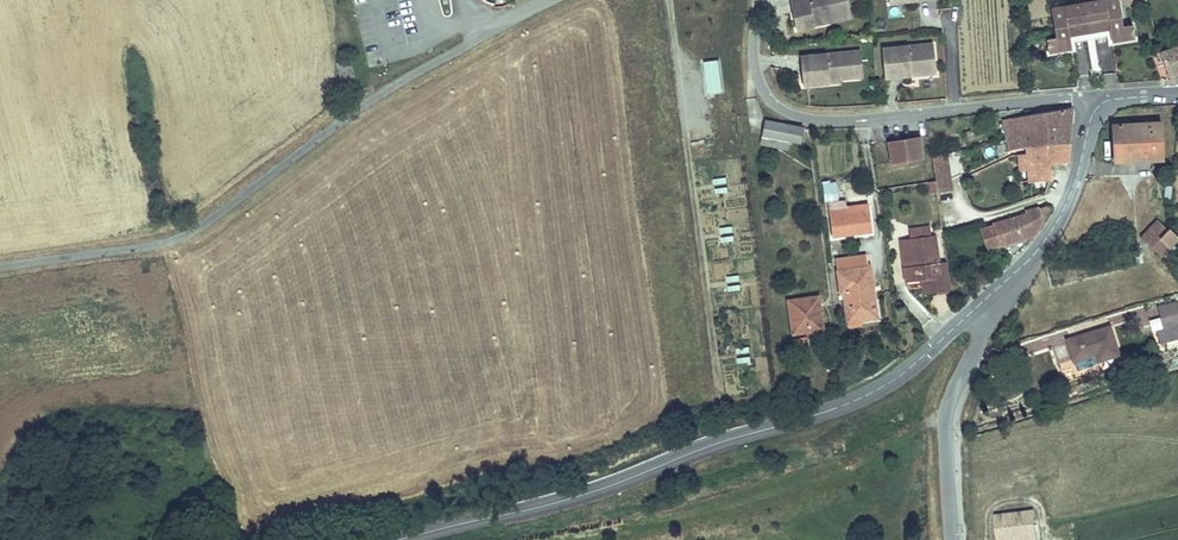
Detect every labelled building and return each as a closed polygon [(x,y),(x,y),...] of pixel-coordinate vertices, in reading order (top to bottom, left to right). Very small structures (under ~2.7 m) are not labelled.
[(794,11),(798,28),(810,25),(809,20),(827,16),(828,21),(848,16),(844,0),(785,0),(788,12),(794,11)] [(1092,31),(1112,27),(1115,42),(1139,37),(1136,23),(1126,26),(1120,0),(1107,0),(1088,4),(1092,31)] [(1073,35),(1092,31),(1088,4),(1053,12),(1059,39),(1050,42),(1052,54),(1075,49),(1073,35)] [(794,11),(788,12),(792,29),(798,28),(794,11)] [(827,16),(809,20),(810,25),(828,21),(827,16)] [(1110,30),(1085,33),(1086,39),(1111,35),(1110,30)] [(933,43),(909,46),(912,74),(936,71),(933,43)] [(909,46),(883,49),(886,79),(912,76),(912,74),(909,46)] [(1173,80),(1177,79),(1177,46),(1164,51),(1173,80)] [(1154,55),(1163,81),(1170,79),(1161,52),(1154,55)] [(860,53),(828,55),(830,81),(862,79),(860,53)] [(828,55),(801,57),(802,87),(830,85),(830,81),(828,55)] [(723,91),(719,60),(704,61),(708,93),(723,91)] [(347,64),(332,68),(337,87),(352,83),(347,64)] [(1039,117),(1003,121),(1007,140),(1071,127),(1072,118),(1072,111),(1039,117)] [(1164,121),(1132,122),(1133,158),(1164,157),(1164,121)] [(799,146),(804,131),(789,128),(770,122),(766,137),(799,146)] [(1133,158),(1132,122),(1115,123),(1115,158),(1133,158)] [(1049,165),(1068,164),(1070,136),(1071,127),(1007,140),(1010,151),(1027,147),(1025,188),(1037,187),(1038,183),(1048,183),(1049,165)] [(918,141),(888,146),(892,166),(922,162),(918,141)] [(947,154),(931,158),(937,191),(952,189),(947,154)] [(715,178),(717,192),(727,191),(726,177),(715,178)] [(853,216),(851,207),(844,208),(843,196),(828,198),(832,229),(846,228),(845,217),(853,216)] [(845,217),(846,228),(870,225),(868,205),(851,207),(853,216),(845,217)] [(989,250),(1033,235),(1051,205),(1026,213),(1027,217),(982,228),(989,250)] [(721,226),(722,241),(735,240),(734,225),(721,226)] [(1155,243),(1146,232),(1141,240),(1159,258),(1169,248),(1177,240),(1167,230),(1155,243)] [(932,297),(953,294),(950,275),(940,277),(935,238),(910,241),(914,269),(905,270),(907,285),(929,281),(932,297)] [(1159,258),(1170,268),(1177,259),(1177,257),(1169,248),(1159,258)] [(1118,253),(1121,268),(1138,264),(1135,250),(1118,253)] [(865,263),(836,266),(843,311),(853,310),(854,313),(871,312),(870,304),(877,303),(874,289),(869,289),(865,263)] [(726,276),(729,290),(742,287),(739,273),(726,276)] [(814,289),(785,292),(789,323),(819,320),(814,289)] [(1159,311),(1166,333),(1172,331),(1176,342),(1177,341),(1177,309),(1177,306),(1159,311)] [(1106,327),(1064,340),(1070,361),(1088,355),(1087,352),(1092,350),(1096,361),(1116,355),(1106,327)] [(1030,531),(1027,506),(989,511),(993,536),(1030,531)] [(1030,531),(993,536),(993,539),(1029,539),(1032,539),(1030,531)]
